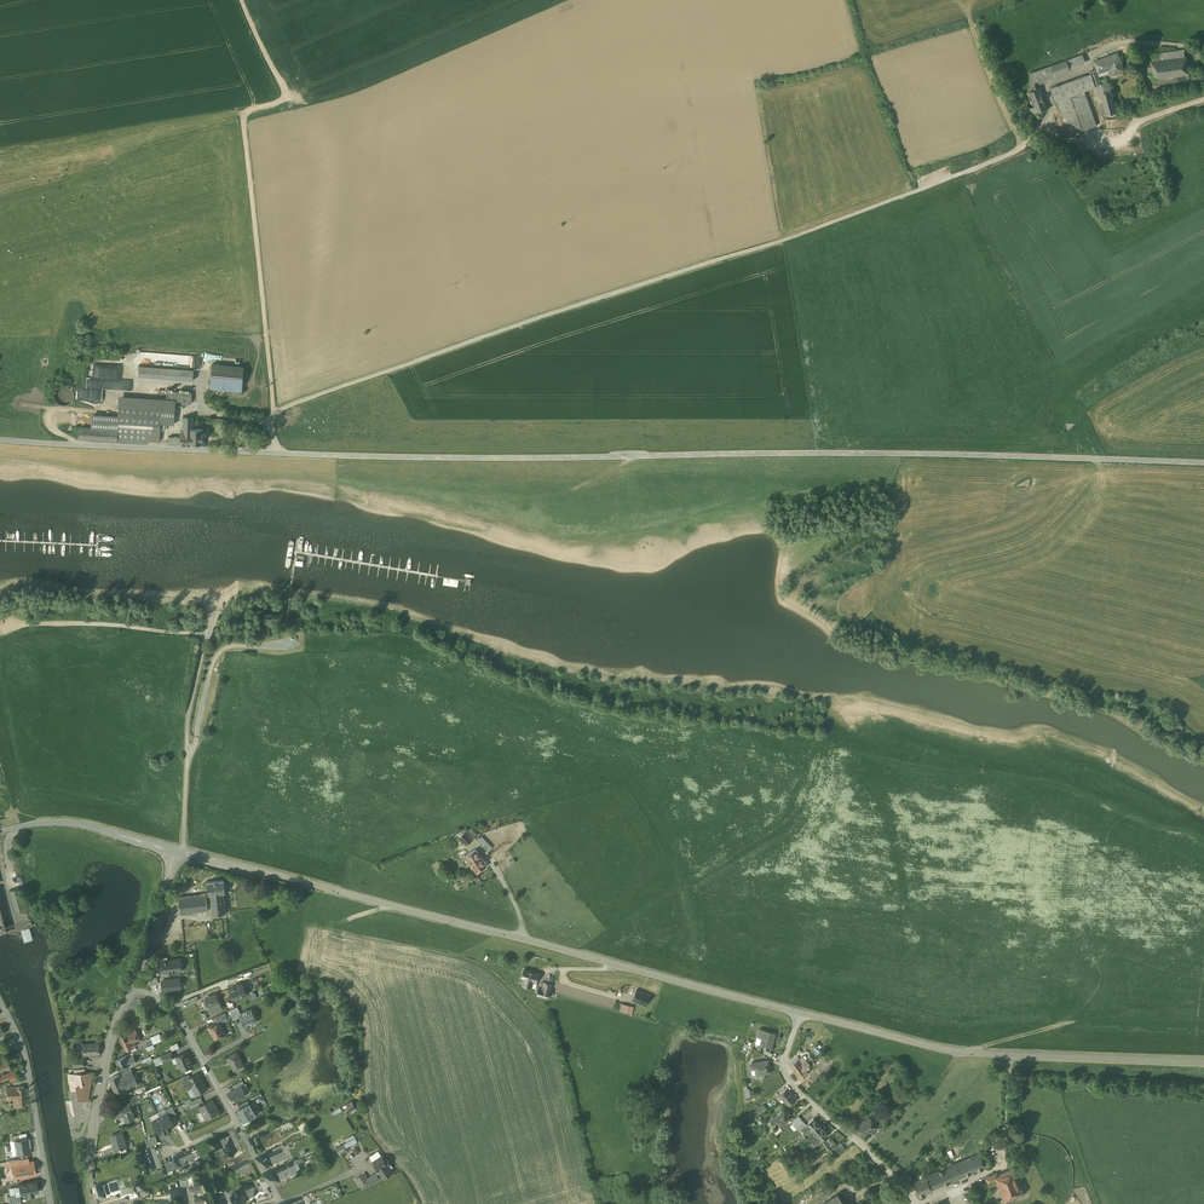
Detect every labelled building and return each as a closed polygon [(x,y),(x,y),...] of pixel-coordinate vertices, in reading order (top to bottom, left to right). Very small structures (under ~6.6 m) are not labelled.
[(1184,50),(1152,54),(1153,61),(1185,57),(1184,50)] [(1084,53),(1069,58),(1072,67),(1087,62),(1084,53)] [(1153,61),(1151,61),(1153,79),(1190,74),(1187,56),(1185,57),(1153,61)] [(1067,60),(1052,65),(1056,74),(1070,69),(1067,60)] [(1096,68),(1097,70),(1099,77),(1114,72),(1115,76),(1125,72),(1121,60),(1096,68)] [(1052,65),(1031,73),(1030,91),(1037,89),(1034,82),(1056,74),(1052,65)] [(1051,89),(1068,136),(1097,125),(1085,92),(1096,88),(1099,96),(1102,95),(1111,92),(1107,82),(1102,84),(1099,77),(1097,70),(1090,72),(1091,74),(1051,89)] [(1037,89),(1030,91),(1038,112),(1047,108),(1039,88),(1037,89)] [(1038,112),(1030,91),(1022,95),(1030,115),(1038,112)] [(1117,112),(1111,92),(1102,95),(1103,97),(1102,98),(1107,115),(1117,112)] [(1203,166),(1203,151),(1194,154),(1198,168),(1203,166)] [(1178,172),(1191,168),(1186,153),(1173,158),(1178,172)] [(1178,174),(1183,184),(1194,178),(1189,168),(1178,174)] [(141,351),(141,365),(158,365),(158,351),(141,351)] [(124,386),(131,387),(133,380),(120,378),(121,372),(111,370),(109,362),(105,361),(101,362),(103,370),(98,371),(97,377),(101,377),(92,379),(94,376),(90,375),(91,378),(90,378),(89,385),(100,387),(104,386),(103,383),(108,382),(108,384),(110,379),(110,378),(112,384),(113,381),(118,383),(119,383),(120,385),(123,386),(124,386)] [(244,366),(213,363),(211,388),(242,391),(244,366)] [(194,370),(139,366),(139,376),(193,381),(194,370)] [(398,388),(401,386),(395,374),(392,376),(398,388)] [(73,399),(74,395),(73,391),(71,388),(68,386),(64,385),(60,386),(57,388),(55,391),(54,395),(55,399),(57,402),(61,404),(64,405),(68,404),(71,402),(73,399)] [(192,392),(167,390),(167,398),(166,400),(176,401),(191,402),(192,392)] [(176,401),(166,400),(167,398),(120,395),(119,405),(162,408),(161,422),(174,423),(176,401)] [(162,408),(119,405),(118,429),(117,438),(117,440),(117,441),(148,443),(148,439),(160,440),(161,422),(162,408)] [(193,416),(184,416),(184,430),(191,430),(191,427),(193,427),(193,416)] [(91,427),(81,426),(80,437),(117,440),(117,438),(118,429),(113,429),(91,427)] [(193,427),(191,427),(191,430),(191,442),(198,442),(200,444),(203,444),(205,442),(205,439),(203,437),(204,428),(193,427)] [(184,430),(182,430),(182,436),(181,444),(191,444),(191,442),(191,430),(184,430)] [(182,436),(169,436),(169,443),(181,444),(182,436)] [(467,828),(455,839),(459,843),(462,840),(467,845),(475,837),(467,828)] [(492,849),(481,837),(478,840),(489,852),(492,849)] [(477,849),(466,856),(476,872),(487,865),(477,849)] [(224,879),(207,881),(209,894),(211,894),(224,892),(226,892),(224,879)] [(18,887),(9,890),(14,906),(15,912),(25,909),(23,904),(18,887)] [(224,892),(211,894),(213,914),(226,913),(224,892)] [(206,893),(179,897),(181,913),(195,911),(208,910),(206,893)] [(168,959),(162,960),(163,961),(164,971),(164,972),(169,972),(182,970),(181,969),(183,969),(182,962),(181,962),(180,958),(168,959)] [(539,974),(524,970),(521,977),(525,978),(523,985),(530,987),(531,982),(533,981),(533,980),(536,981),(539,974)] [(151,984),(158,983),(158,976),(150,977),(151,984)] [(179,978),(162,980),(163,990),(181,988),(179,978)] [(551,984),(544,982),(542,990),(539,989),(537,994),(548,997),(551,984)] [(243,984),(230,989),(234,999),(234,998),(239,996),(239,997),(247,994),(243,984)] [(228,989),(222,992),(224,998),(231,996),(228,989)] [(650,995),(637,989),(632,1000),(646,1005),(650,995)] [(216,994),(205,998),(211,1013),(222,1009),(216,994)] [(630,1005),(622,1003),(620,1011),(628,1013),(630,1005)] [(251,1009),(247,1011),(247,1010),(243,1011),(244,1012),(239,1014),(244,1025),(256,1020),(251,1009)] [(224,1013),(215,1018),(218,1024),(220,1023),(228,1020),(224,1013)] [(220,1023),(218,1024),(213,1026),(212,1026),(208,1027),(210,1032),(212,1031),(215,1039),(220,1036),(221,1037),(225,1035),(226,1033),(224,1031),(223,1030),(220,1023)] [(774,1032),(759,1028),(757,1036),(758,1036),(758,1035),(762,1036),(760,1043),(770,1045),(774,1032)] [(141,1041),(135,1029),(129,1032),(135,1044),(141,1041)] [(126,1034),(125,1031),(119,1034),(127,1050),(136,1045),(135,1044),(129,1032),(126,1034)] [(160,1034),(150,1038),(153,1044),(162,1040),(160,1034)] [(150,1038),(142,1041),(145,1048),(153,1044),(150,1038)] [(100,1043),(82,1044),(83,1055),(100,1054),(100,1043)] [(773,1052),(766,1048),(763,1051),(771,1056),(773,1052)] [(171,1051),(161,1055),(164,1062),(174,1058),(171,1051)] [(187,1052),(176,1057),(179,1062),(178,1064),(179,1066),(181,1067),(182,1070),(193,1066),(187,1052)] [(244,1065),(237,1052),(227,1057),(234,1071),(244,1065)] [(800,1055),(789,1064),(797,1075),(802,1071),(801,1070),(805,1067),(804,1066),(807,1064),(800,1055)] [(811,1055),(807,1058),(811,1065),(815,1062),(811,1055)] [(126,1056),(116,1060),(118,1064),(120,1069),(130,1065),(130,1064),(128,1058),(126,1056)] [(134,1056),(128,1058),(130,1064),(136,1062),(134,1056)] [(84,1057),(73,1058),(74,1067),(85,1066),(84,1057)] [(768,1058),(751,1061),(750,1063),(750,1066),(752,1067),(755,1066),(756,1072),(770,1070),(768,1058)] [(0,1062),(0,1071),(10,1067),(7,1059),(0,1062)] [(131,1069),(119,1074),(126,1088),(138,1083),(131,1069)] [(15,1070),(6,1074),(8,1079),(17,1075),(15,1070)] [(93,1072),(69,1074),(72,1090),(77,1089),(79,1099),(88,1101),(93,1072)] [(207,1089),(198,1073),(190,1077),(183,1081),(186,1087),(191,1084),(197,1095),(207,1089)] [(119,1074),(109,1078),(116,1093),(126,1088),(119,1074)] [(242,1085),(229,1093),(232,1098),(234,1097),(236,1100),(245,1095),(243,1092),(245,1091),(242,1085)] [(24,1086),(6,1087),(7,1100),(13,1099),(14,1106),(25,1105),(24,1086)] [(797,1098),(787,1087),(778,1094),(788,1105),(797,1098)] [(133,1097),(125,1100),(127,1105),(130,1104),(134,1103),(133,1097)] [(200,1097),(188,1102),(190,1107),(202,1101),(200,1097)] [(212,1099),(199,1106),(206,1119),(219,1112),(212,1099)] [(352,1102),(346,1105),(349,1111),(356,1108),(352,1102)] [(127,1105),(113,1109),(116,1118),(124,1115),(126,1122),(135,1119),(130,1104),(127,1105)] [(257,1115),(254,1110),(253,1111),(250,1104),(243,1107),(238,1110),(242,1118),(244,1117),(246,1120),(250,1118),(250,1119),(257,1115)] [(177,1115),(172,1106),(165,1110),(167,1113),(171,1119),(177,1115)] [(339,1107),(331,1111),(334,1116),(342,1112),(339,1107)] [(790,1118),(783,1109),(770,1120),(773,1125),(778,1121),(781,1125),(790,1118)] [(171,1119),(167,1113),(160,1117),(168,1131),(172,1129),(171,1128),(175,1126),(171,1119)] [(798,1115),(791,1121),(797,1128),(804,1121),(798,1115)] [(168,1131),(160,1117),(152,1121),(160,1134),(164,1133),(168,1131)] [(821,1126),(813,1118),(806,1124),(801,1129),(806,1134),(811,1130),(813,1132),(821,1126)] [(869,1118),(856,1126),(861,1136),(875,1128),(869,1118)] [(780,1126),(774,1131),(776,1134),(782,1129),(780,1126)] [(821,1126),(813,1132),(816,1135),(811,1139),(812,1140),(815,1144),(820,1140),(820,1141),(828,1134),(821,1126)] [(122,1131),(111,1135),(114,1145),(113,1145),(115,1151),(121,1149),(121,1150),(122,1150),(121,1148),(126,1146),(126,1147),(127,1147),(122,1131)] [(243,1153),(233,1134),(219,1141),(224,1150),(229,1147),(234,1158),(243,1153)] [(277,1135),(261,1142),(266,1151),(277,1146),(280,1145),(278,1141),(279,1140),(277,1135)] [(804,1135),(797,1140),(799,1143),(804,1139),(806,1138),(804,1135)] [(156,1136),(146,1139),(147,1146),(158,1143),(156,1136)] [(20,1139),(15,1140),(17,1154),(20,1153),(21,1154),(21,1153),(30,1152),(27,1138),(20,1139)] [(804,1139),(799,1143),(803,1148),(808,1144),(804,1139)] [(841,1142),(836,1146),(839,1152),(845,1148),(841,1142)] [(344,1144),(336,1148),(340,1155),(347,1151),(344,1144)] [(155,1149),(145,1152),(147,1156),(146,1156),(147,1161),(148,1161),(151,1170),(161,1167),(155,1149)] [(229,1164),(222,1150),(215,1154),(221,1167),(227,1165),(229,1164)] [(385,1161),(378,1151),(369,1156),(373,1163),(373,1165),(374,1166),(376,1167),(380,1173),(378,1175),(376,1173),(368,1179),(371,1184),(383,1177),(384,1179),(392,1172),(388,1165),(390,1164),(387,1159),(385,1161)] [(197,1152),(191,1155),(194,1162),(200,1159),(197,1152)] [(277,1154),(271,1157),(272,1159),(270,1160),(273,1167),(286,1161),(282,1152),(277,1154)] [(190,1153),(178,1158),(182,1168),(186,1166),(187,1169),(193,1167),(191,1164),(194,1162),(191,1155),(190,1153)] [(981,1153),(926,1176),(932,1189),(986,1165),(981,1153)] [(29,1157),(4,1161),(5,1168),(11,1167),(13,1179),(36,1175),(33,1159),(29,1160),(29,1157)] [(303,1158),(293,1162),(295,1166),(305,1162),(303,1158)] [(247,1162),(232,1170),(235,1176),(238,1174),(240,1179),(241,1180),(242,1179),(242,1178),(252,1172),(247,1162)] [(172,1163),(165,1166),(168,1175),(175,1173),(174,1169),(172,1163)] [(293,1167),(277,1174),(281,1183),(287,1180),(290,1179),(297,1175),(293,1167)] [(998,1175),(995,1176),(996,1179),(1005,1200),(1023,1192),(1013,1169),(998,1175)] [(106,1171),(94,1173),(97,1194),(110,1192),(108,1179),(107,1179),(106,1171)] [(364,1173),(356,1178),(362,1188),(371,1184),(368,1179),(364,1173)] [(997,1173),(986,1177),(988,1183),(996,1179),(995,1176),(998,1175),(997,1173)] [(926,1176),(914,1182),(920,1194),(932,1189),(926,1176)] [(187,1179),(180,1181),(181,1189),(189,1188),(187,1179)] [(36,1181),(26,1183),(19,1185),(19,1186),(20,1194),(38,1191),(36,1181)] [(258,1184),(244,1191),(250,1201),(255,1199),(264,1195),(258,1184)] [(192,1191),(181,1193),(183,1202),(193,1200),(193,1196),(201,1194),(200,1189),(192,1191)] [(117,1193),(110,1194),(111,1202),(118,1200),(117,1193)] [(821,1203),(845,1203),(838,1193),(821,1203)] [(16,1195),(7,1196),(9,1203),(21,1202),(19,1194),(16,1195)] [(219,1200),(221,1203),(233,1203),(229,1195),(219,1200)]
